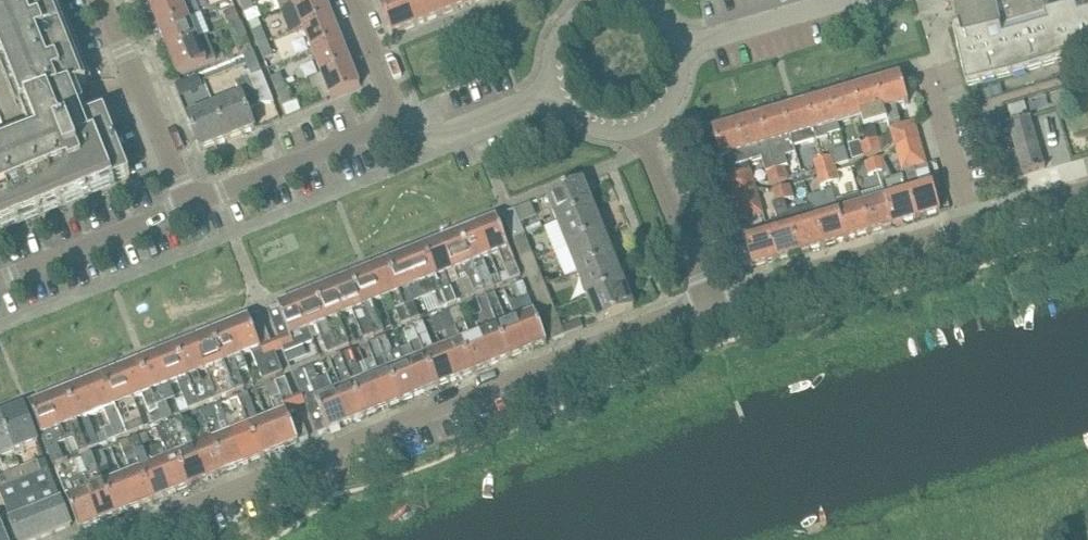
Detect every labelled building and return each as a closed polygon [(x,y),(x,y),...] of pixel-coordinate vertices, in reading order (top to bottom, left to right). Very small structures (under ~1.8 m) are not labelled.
[(79,110),(74,100),(71,90),(87,84),(53,0),(0,0),(0,49),(24,109),(28,107),(32,117),(36,127),(79,110)] [(182,0),(160,0),(150,4),(159,27),(188,16),(182,0)] [(245,12),(254,9),(251,0),(240,0),(245,12)] [(280,9),(293,4),(304,0),(277,0),(280,9)] [(326,0),(304,0),(293,4),(303,27),(332,15),(326,0)] [(417,24),(407,0),(384,0),(380,1),(393,34),(417,24)] [(440,15),(435,0),(407,0),(417,24),(440,15)] [(464,5),(462,0),(435,0),(440,15),(464,5)] [(948,5),(954,4),(958,25),(953,26),(966,85),(1011,74),(1086,52),(1087,52),(1086,51),(1087,51),(1076,11),(1055,17),(1050,0),(947,0),(948,5)] [(1087,58),(1087,57),(1087,0),(1050,0),(1055,17),(1076,11),(1087,51),(1086,51),(1087,52),(1086,52),(1087,58)] [(236,7),(227,11),(232,25),(242,21),(236,7)] [(303,27),(312,51),(341,39),(332,15),(303,27)] [(159,27),(168,51),(197,39),(188,16),(159,27)] [(247,35),(242,21),(232,25),(238,39),(247,35)] [(258,45),(267,41),(262,27),(253,31),(258,45)] [(207,63),(197,39),(168,51),(178,75),(207,63)] [(351,62),(341,39),(312,51),(321,74),(351,62)] [(273,55),(267,41),(258,45),(264,59),(273,55)] [(254,51),(244,55),(250,71),(252,76),(262,72),(254,51)] [(360,86),(351,62),(321,74),(331,98),(360,86)] [(240,95),(214,105),(228,139),(255,128),(248,110),(258,106),(257,102),(274,102),(262,72),(252,76),(250,71),(243,73),(245,78),(235,82),(240,95)] [(277,91),(286,88),(280,74),(271,77),(277,91)] [(900,74),(876,82),(884,109),(888,119),(890,128),(902,124),(896,105),(908,102),(900,74)] [(876,82),(853,88),(861,116),(868,141),(877,138),(878,138),(874,123),(888,119),(884,109),(876,82)] [(286,88),(277,91),(283,106),(292,102),(290,98),(286,88)] [(853,88),(830,95),(838,122),(861,116),(853,88)] [(830,95),(806,102),(814,129),(817,139),(827,136),(827,134),(840,130),(838,122),(830,95)] [(130,175),(105,113),(103,114),(98,102),(79,110),(36,127),(35,127),(40,139),(0,155),(0,228),(130,175)] [(783,109),(791,136),(814,129),(806,102),(783,109)] [(214,105),(187,116),(201,149),(228,139),(214,105)] [(783,109),(760,116),(768,143),(776,170),(785,167),(788,166),(785,157),(796,153),(794,146),(791,136),(783,109)] [(760,116),(736,123),(748,161),(762,157),(770,184),(779,181),(776,170),(768,143),(760,116)] [(1022,174),(1045,167),(1030,117),(1008,124),(1022,174)] [(917,133),(914,121),(890,128),(891,134),(893,140),(917,133)] [(736,123),(712,130),(720,157),(732,153),(736,165),(724,168),(726,177),(730,189),(754,182),(748,161),(736,123)] [(893,140),(891,134),(881,137),(878,138),(877,138),(881,151),(893,140)] [(877,138),(868,141),(872,153),(881,151),(877,138)] [(932,184),(921,187),(916,172),(928,169),(919,140),(895,147),(904,175),(916,218),(940,211),(932,184)] [(860,141),(848,144),(853,159),(863,156),(872,153),(868,141),(861,143),(860,141)] [(830,156),(823,158),(826,170),(835,168),(835,165),(849,161),(849,160),(845,147),(829,152),(830,156)] [(878,172),(887,170),(883,157),(874,160),(878,172)] [(823,158),(814,161),(816,170),(817,173),(826,170),(823,158)] [(869,175),(878,172),(874,160),(865,162),(869,175)] [(887,170),(878,172),(882,187),(893,225),(916,218),(904,175),(893,178),(885,165),(887,170)] [(785,167),(776,170),(779,181),(788,178),(785,167)] [(826,170),(830,183),(839,180),(835,168),(826,170)] [(821,185),(830,183),(826,170),(817,173),(821,185)] [(546,196),(557,222),(593,207),(583,182),(546,196)] [(784,200),(793,197),(790,185),(781,187),(784,200)] [(775,203),(784,200),(781,187),(772,190),(775,203)] [(882,187),(858,194),(870,232),(893,225),(882,187)] [(739,220),(763,213),(756,188),(732,195),(739,220)] [(822,202),(811,206),(823,245),(846,238),(835,201),(832,191),(820,194),(822,202)] [(870,232),(858,194),(835,201),(846,238),(870,232)] [(811,206),(788,212),(800,252),(823,245),(811,206)] [(603,232),(593,207),(557,222),(567,247),(603,232)] [(776,259),(800,252),(787,208),(774,212),(779,229),(769,232),(776,259)] [(503,214),(513,239),(525,235),(515,209),(503,214)] [(497,216),(478,224),(490,255),(498,252),(506,271),(510,280),(520,276),(514,261),(497,216)] [(478,224),(460,231),(477,276),(484,291),(493,287),(502,284),(499,274),(498,274),(491,277),(484,258),(490,255),(478,224)] [(460,231),(441,238),(454,270),(459,283),(469,280),(475,294),(484,291),(477,276),(460,231)] [(567,247),(577,272),(613,257),(603,232),(567,247)] [(769,232),(744,239),(752,266),(776,259),(769,232)] [(535,260),(525,235),(513,239),(523,264),(535,260)] [(441,238),(423,246),(441,290),(447,305),(456,302),(450,287),(445,273),(454,270),(441,238)] [(423,246),(405,253),(418,284),(423,298),(433,295),(438,309),(447,305),(441,290),(423,246)] [(405,253),(387,260),(405,305),(411,320),(420,316),(414,302),(423,298),(418,284),(405,253)] [(623,282),(613,257),(577,272),(587,297),(623,282)] [(387,260),(369,268),(381,299),(391,295),(396,308),(396,309),(402,324),(411,320),(405,305),(387,260)] [(523,264),(533,289),(545,284),(535,260),(523,264)] [(369,268),(351,275),(375,335),(383,331),(372,303),(381,299),(369,268)] [(366,338),(375,335),(351,275),(333,282),(345,313),(354,310),(366,338)] [(333,282),(314,289),(338,349),(347,345),(336,317),(345,313),(333,282)] [(513,286),(518,298),(528,294),(523,282),(513,286)] [(587,297),(597,322),(634,307),(623,282),(587,297)] [(533,289),(543,314),(555,309),(545,284),(533,289)] [(329,353),(338,349),(314,289),(296,297),(309,328),(318,324),(329,353)] [(495,293),(486,297),(492,312),(510,357),(528,349),(516,318),(506,322),(501,309),(495,293)] [(278,305),(267,309),(279,337),(275,339),(280,353),(284,352),(285,353),(314,341),(309,328),(296,297),(277,304),(278,305)] [(483,315),(474,319),(479,333),(492,364),(510,357),(492,312),(486,297),(477,301),(483,315)] [(529,297),(510,304),(516,318),(528,349),(547,342),(529,297)] [(458,308),(450,312),(456,327),(474,371),(492,364),(479,333),(470,336),(465,323),(458,308)] [(565,335),(555,309),(543,314),(553,340),(565,335)] [(248,316),(230,323),(242,355),(251,351),(263,379),(283,371),(277,356),(276,355),(280,353),(275,339),(270,341),(259,312),(249,316),(248,316)] [(450,312),(440,316),(446,331),(447,330),(452,344),(443,347),(455,378),(474,371),(456,327),(450,312)] [(422,322),(413,326),(437,386),(455,378),(443,347),(434,351),(422,322)] [(247,368),(242,355),(230,323),(211,331),(235,390),(244,387),(238,372),(247,368)] [(413,326),(405,330),(416,358),(407,362),(419,393),(437,386),(413,326)] [(211,331),(193,338),(206,369),(215,365),(220,377),(210,381),(217,398),(235,390),(211,331)] [(386,337),(377,341),(401,400),(419,393),(407,362),(397,365),(386,337)] [(193,338),(175,345),(199,405),(217,398),(210,381),(201,384),(197,373),(206,369),(193,338)] [(374,359),(365,363),(370,376),(383,407),(401,400),(377,341),(368,344),(374,359)] [(157,352),(169,384),(179,380),(190,408),(199,405),(175,345),(157,352)] [(157,352),(139,360),(163,419),(172,416),(166,402),(175,399),(169,384),(157,352)] [(365,415),(383,407),(370,376),(361,380),(350,352),(341,355),(365,415)] [(343,387),(334,391),(347,422),(365,415),(341,355),(332,359),(343,387)] [(121,367),(133,398),(142,394),(154,423),(163,419),(139,360),(121,367)] [(313,366),(293,374),(300,392),(296,394),(302,407),(306,406),(317,433),(327,429),(327,430),(347,422),(334,391),(328,374),(318,378),(313,366)] [(121,367),(102,374),(126,434),(145,427),(139,412),(129,415),(127,409),(136,406),(133,398),(121,367)] [(84,382),(97,413),(106,409),(112,425),(103,429),(108,441),(126,434),(102,374),(84,382)] [(277,414),(267,417),(280,449),(299,441),(298,440),(309,436),(298,409),(302,407),(296,394),(292,395),(285,377),(275,382),(280,396),(271,400),(277,414)] [(84,382),(66,389),(90,448),(99,445),(87,416),(97,413),(84,382)] [(66,389),(48,396),(66,441),(75,437),(81,452),(90,448),(66,389)] [(247,392),(238,396),(262,456),(280,449),(267,417),(259,421),(247,392)] [(48,396),(29,404),(53,463),(64,459),(58,444),(66,441),(48,396)] [(227,417),(225,418),(231,432),(243,463),(262,456),(238,396),(229,400),(235,414),(227,417)] [(221,403),(201,411),(225,470),(243,463),(231,432),(225,418),(227,417),(221,403)] [(14,452),(16,456),(25,452),(23,448),(38,443),(23,406),(0,415),(14,452)] [(201,411),(193,414),(204,443),(195,447),(207,478),(225,470),(201,411)] [(0,457),(14,452),(0,415),(0,462),(2,461),(0,457)] [(183,418),(165,425),(189,485),(207,478),(195,447),(183,418)] [(162,444),(153,448),(171,492),(189,485),(165,425),(156,429),(162,444)] [(138,436),(129,440),(153,500),(171,492),(153,448),(144,452),(138,436)] [(131,472),(122,476),(134,507),(153,500),(129,440),(120,443),(131,472)] [(101,451),(92,454),(116,514),(134,507),(122,476),(113,479),(101,451)] [(81,477),(98,521),(116,514),(92,454),(82,459),(88,474),(81,477)] [(41,472),(37,461),(21,468),(25,478),(41,472)] [(74,462),(55,469),(79,529),(98,521),(81,477),(74,462)] [(0,476),(0,482),(2,487),(25,478),(21,468),(0,476)] [(18,539),(19,539),(34,539),(71,525),(48,469),(41,472),(25,478),(2,487),(0,488),(0,494),(10,519),(5,521),(7,526),(1,528),(0,525),(0,539),(17,539),(18,539)]
